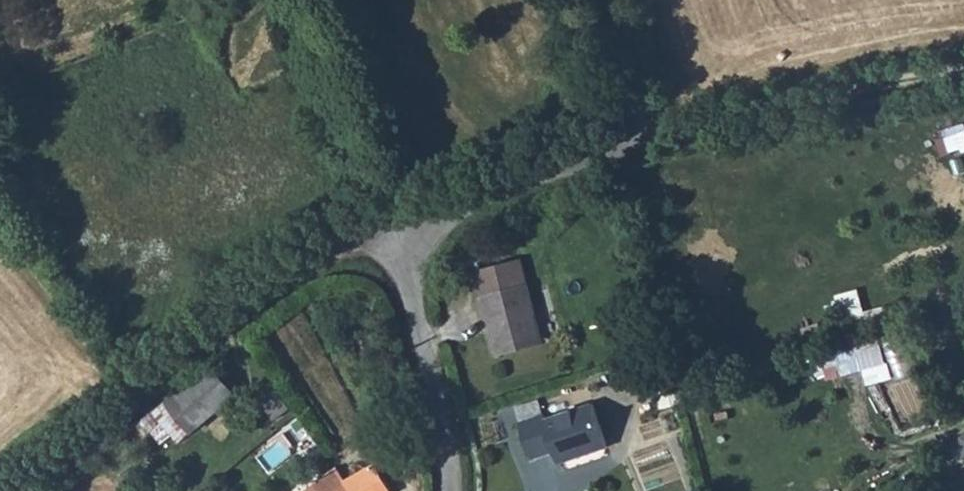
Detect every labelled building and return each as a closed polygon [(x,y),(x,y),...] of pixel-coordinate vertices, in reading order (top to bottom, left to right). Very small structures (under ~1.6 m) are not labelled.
[(533,244),(491,257),(516,345),(558,332),(533,244)] [(893,315),(891,307),(869,312),(863,288),(840,294),(848,326),(893,315)] [(163,445),(177,433),(185,443),(245,393),(218,361),(144,423),(163,445)] [(560,405),(536,414),(551,459),(619,436),(605,395),(562,410),(560,405)] [(957,464),(963,461),(963,435),(948,442),(957,464)] [(384,464),(358,485),(361,490),(360,490),(401,490),(384,464)] [(349,473),(325,490),(360,490),(361,490),(358,485),(349,473)]
